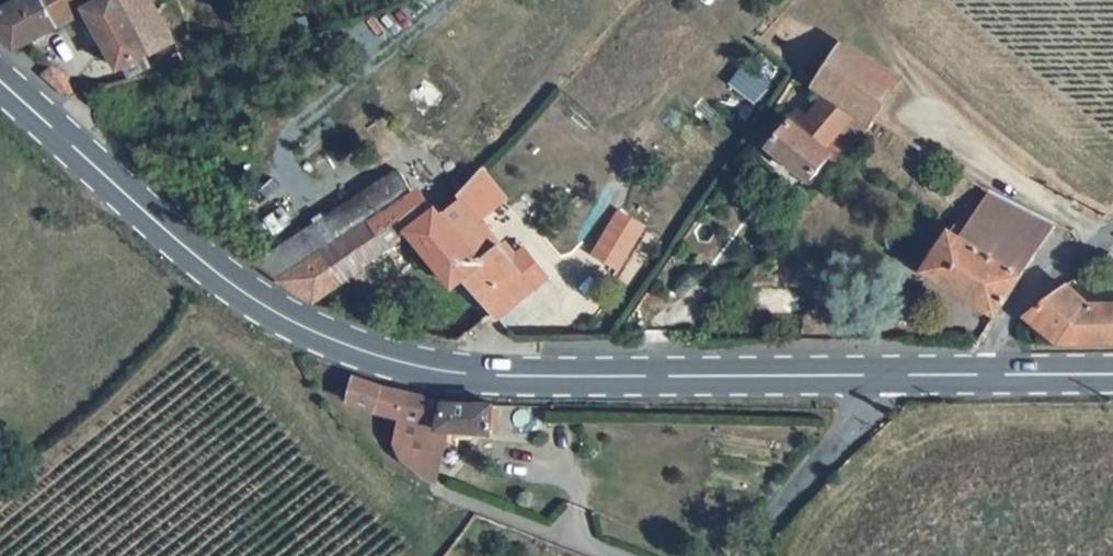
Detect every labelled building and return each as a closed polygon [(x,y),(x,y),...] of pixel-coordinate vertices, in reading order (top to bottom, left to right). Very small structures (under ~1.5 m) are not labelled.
[(69,0),(7,0),(0,4),(0,5),(0,18),(22,38),(73,7),(69,0)] [(181,23),(169,0),(88,0),(93,8),(103,3),(133,53),(181,23)] [(835,76),(879,107),(882,103),(907,66),(854,27),(823,68),(835,76)] [(197,52),(189,37),(167,50),(172,59),(197,52)] [(76,89),(83,86),(60,55),(49,64),(76,89)] [(799,105),(780,130),(823,164),(835,149),(842,154),(879,107),(835,76),(808,112),(799,105)] [(489,264),(459,226),(442,204),(434,195),(437,190),(436,183),(433,177),(421,177),(404,158),(336,206),(270,254),(339,290),(359,275),(355,267),(418,224),(467,282),(474,277),(489,264)] [(933,257),(1001,301),(1059,216),(1001,179),(978,215),(968,212),(964,218),(959,216),(933,257)] [(462,182),(442,204),(459,226),(484,207),(462,182)] [(484,207),(459,226),(489,264),(474,277),(499,308),(537,274),(484,207)] [(1105,256),(1096,263),(1103,272),(1112,265),(1105,256)] [(1112,332),(1112,292),(1100,292),(1079,275),(1033,305),(1057,332),(1112,332)] [(499,308),(474,277),(467,282),(425,325),(467,335),(499,308)] [(446,431),(492,431),(495,400),(414,397),(359,383),(350,403),(362,413),(386,430),(412,443),(412,458),(434,477),(446,431)]
